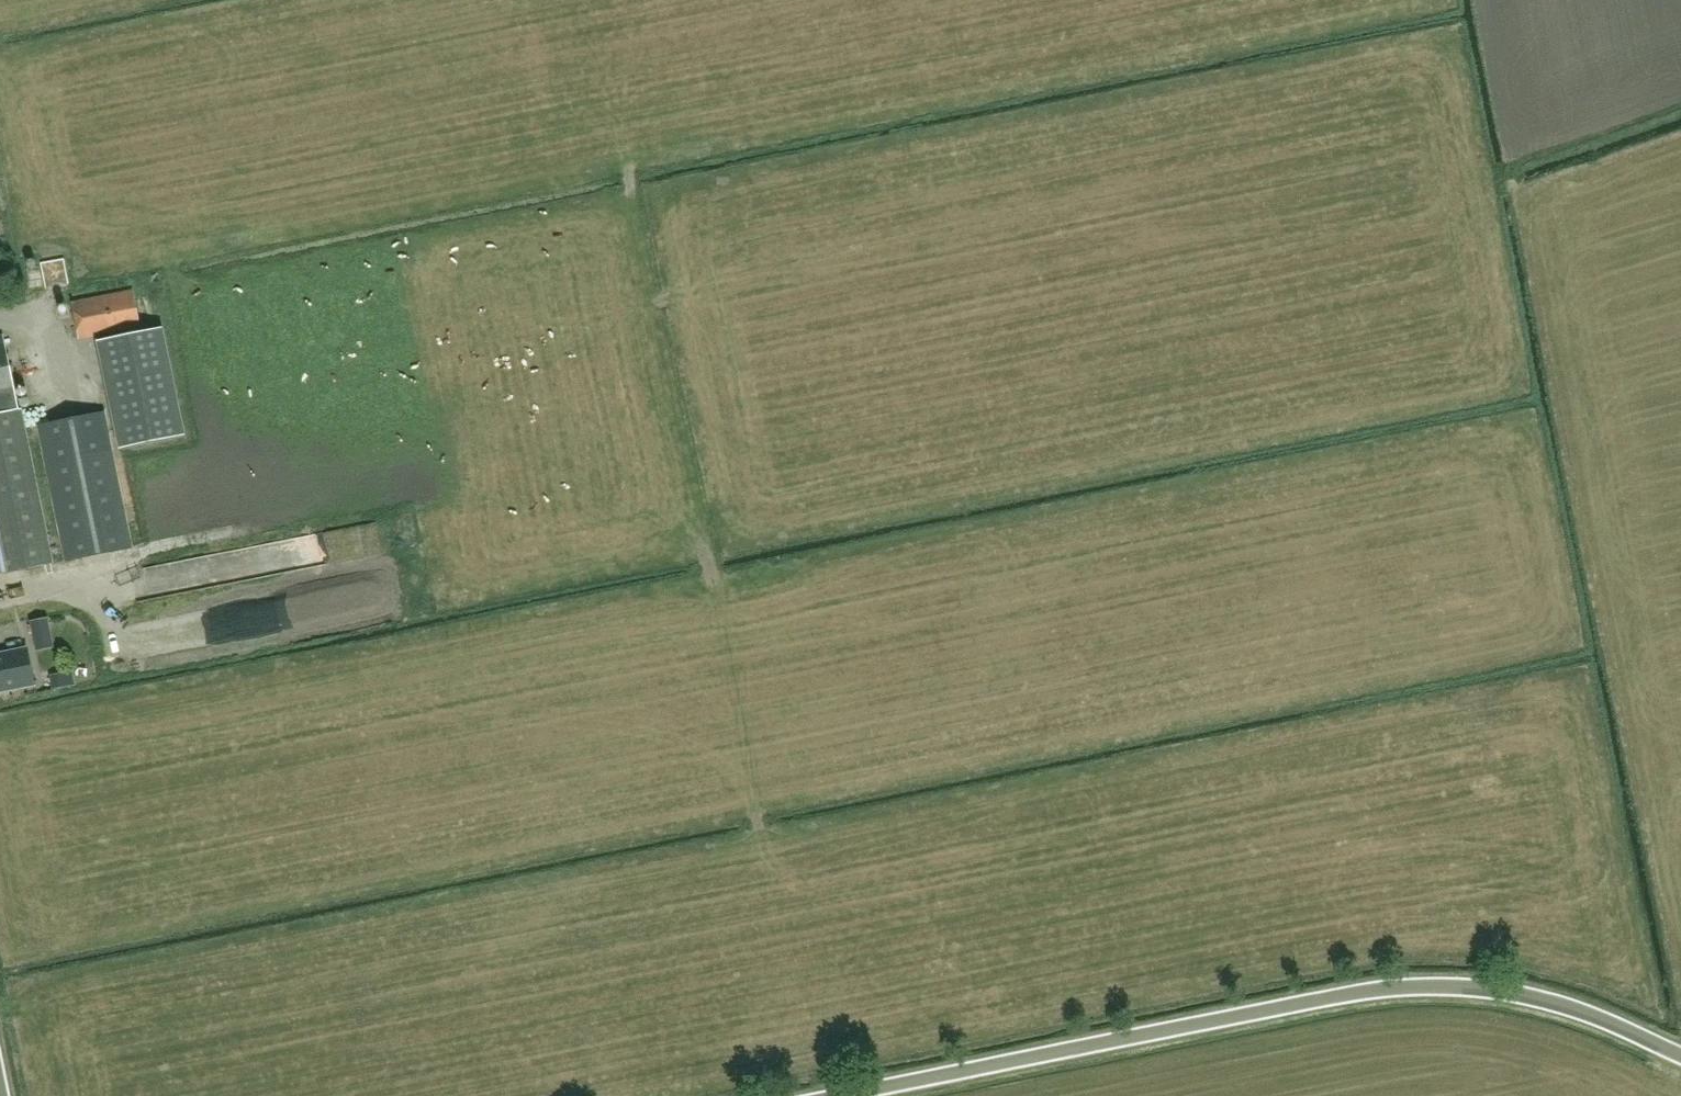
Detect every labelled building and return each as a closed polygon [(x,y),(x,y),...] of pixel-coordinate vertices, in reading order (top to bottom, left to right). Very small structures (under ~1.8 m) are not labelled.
[(133,289),(70,301),(77,338),(140,326),(133,289)] [(163,327),(99,341),(121,448),(186,435),(163,327)] [(0,336),(0,574),(52,564),(20,409),(19,409),(4,335),(0,336)] [(131,547),(104,413),(39,426),(67,561),(131,547)] [(32,631),(50,628),(48,617),(31,620),(32,631)] [(0,652),(0,691),(34,683),(26,646),(0,652)] [(72,671),(52,676),(55,690),(75,685),(72,671)]
